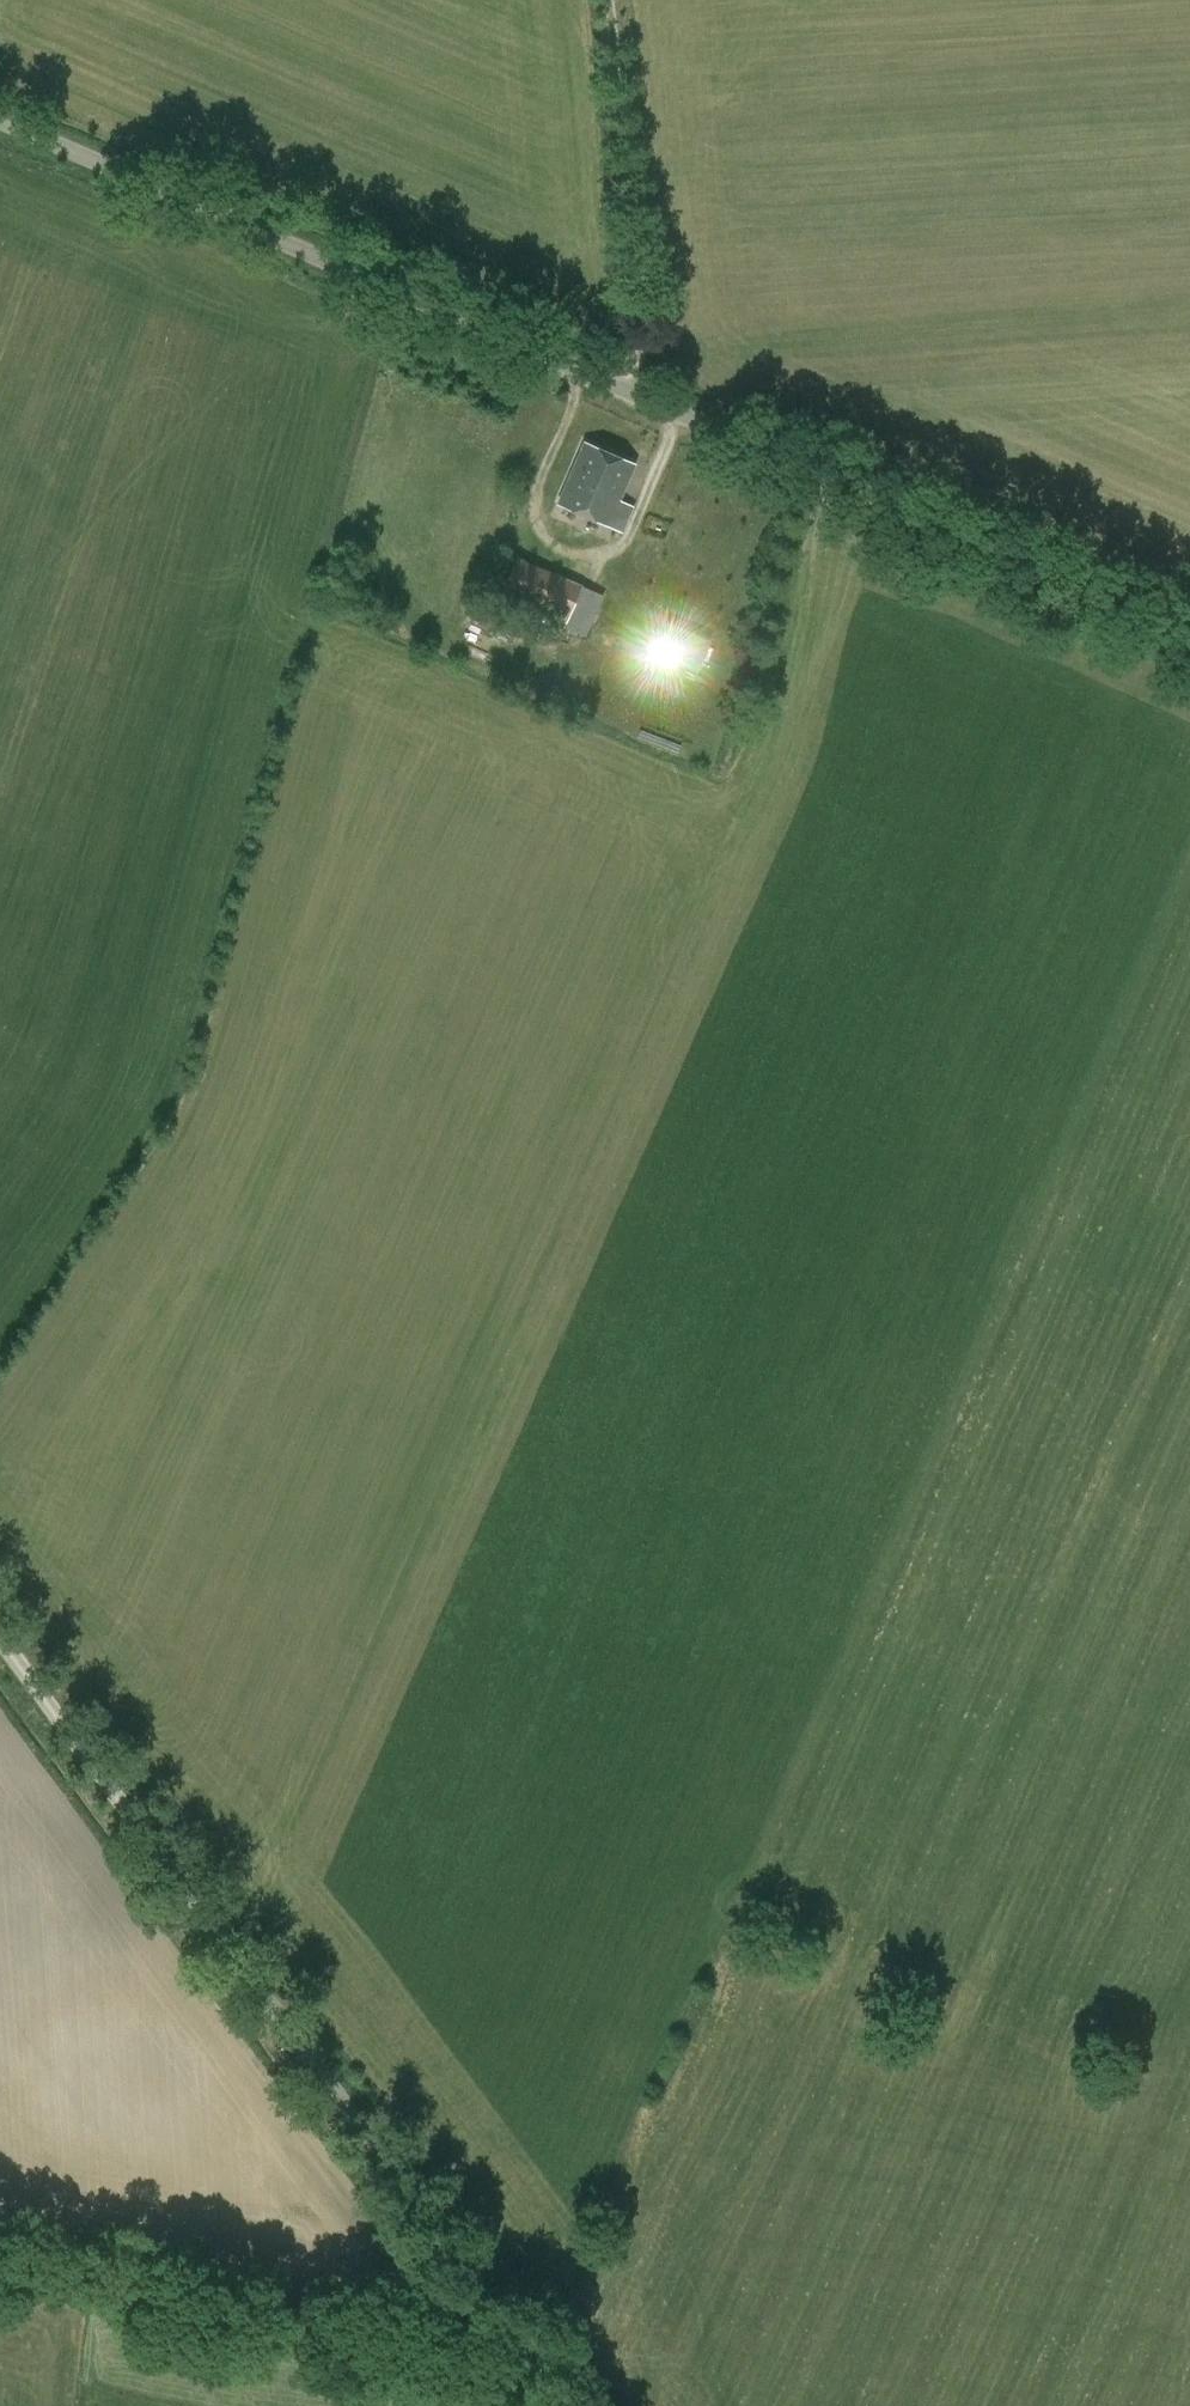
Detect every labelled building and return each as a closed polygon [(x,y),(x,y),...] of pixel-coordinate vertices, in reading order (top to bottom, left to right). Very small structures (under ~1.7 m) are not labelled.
[(608,525),(635,464),(584,442),(557,503),(608,525)] [(583,587),(576,584),(562,578),(516,556),(497,599),(563,629),(564,627),(583,587)] [(702,670),(715,637),(671,619),(658,652),(702,670)]
